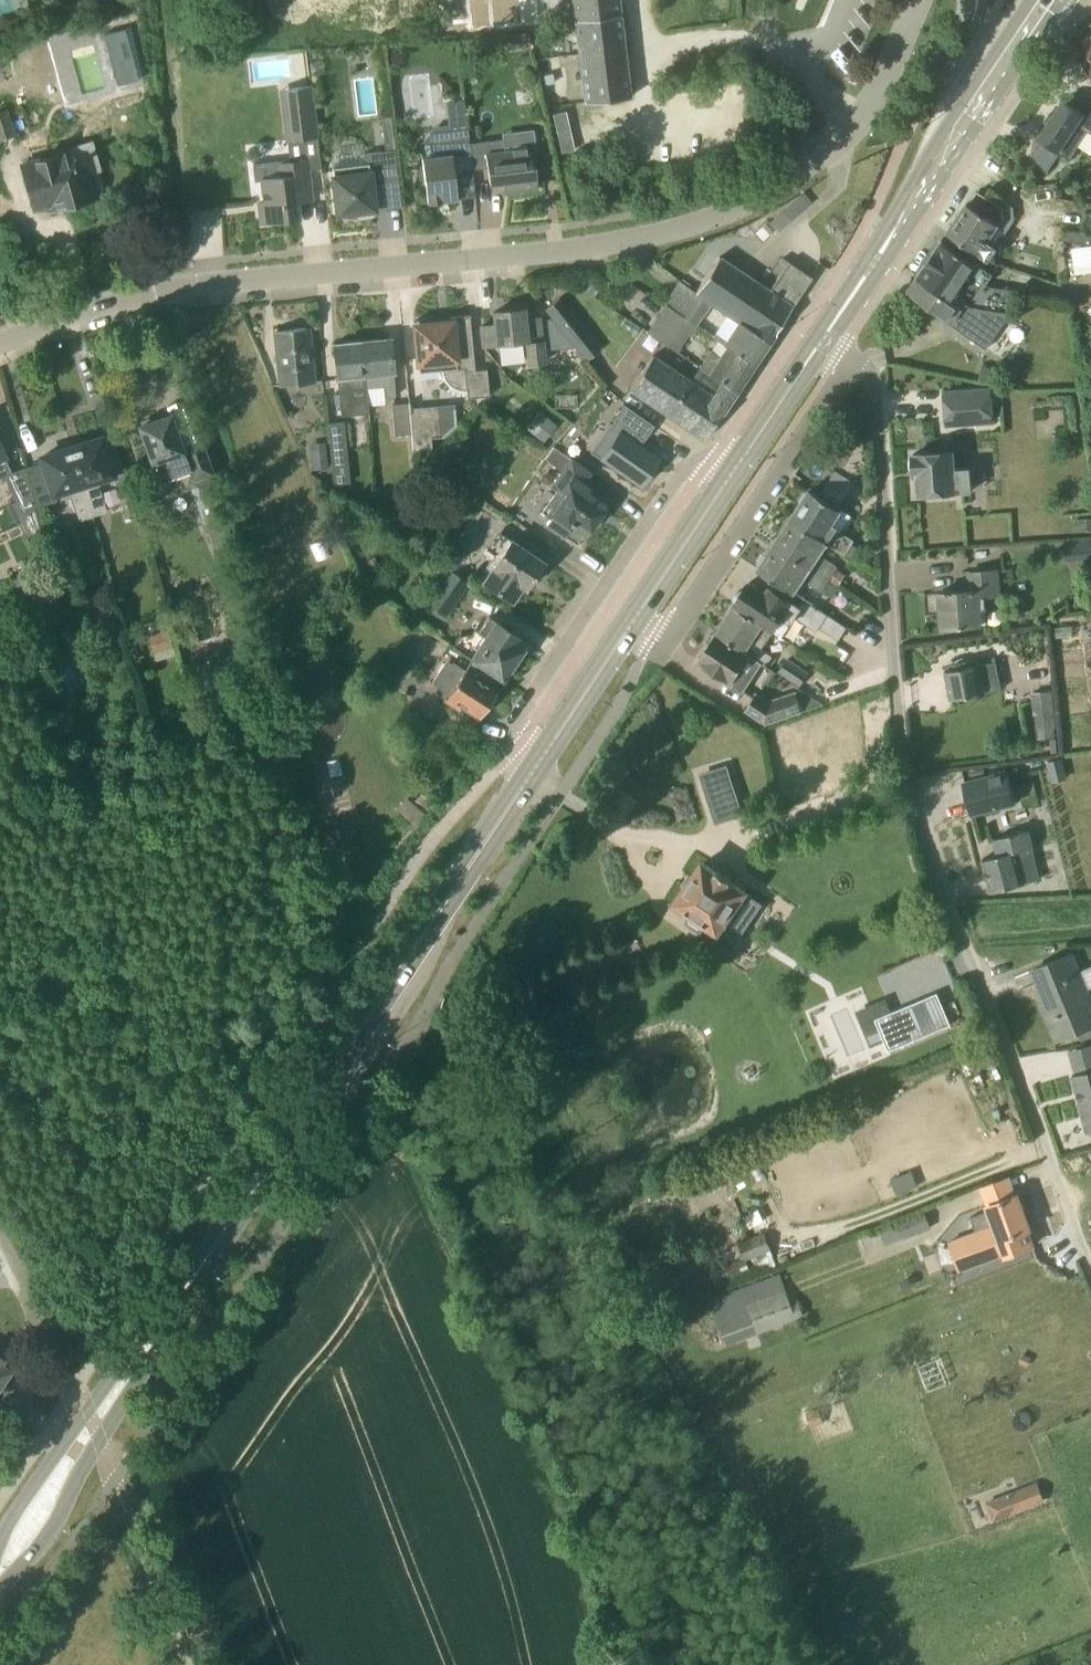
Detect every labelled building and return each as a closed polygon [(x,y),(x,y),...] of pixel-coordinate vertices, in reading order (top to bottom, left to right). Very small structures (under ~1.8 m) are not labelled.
[(619,3),(619,0),(573,0),(574,9),(619,3)] [(580,56),(625,50),(619,3),(574,9),(580,56)] [(531,46),(529,32),(511,34),(512,48),(531,46)] [(136,34),(122,39),(137,77),(150,72),(136,34)] [(625,50),(580,56),(585,103),(631,97),(625,50)] [(296,140),(318,137),(312,85),(289,87),(296,140)] [(455,172),(473,169),(470,143),(464,100),(444,102),(449,137),(433,140),(434,157),(423,158),(428,203),(458,199),(455,172)] [(1060,152),(1071,159),(1089,131),(1090,132),(1090,105),(1087,107),(1083,113),(1064,100),(1039,137),(1041,139),(1032,152),(1048,170),(1060,152)] [(0,111),(0,141),(16,135),(7,108),(0,111)] [(570,111),(554,114),(562,152),(577,149),(570,111)] [(391,117),(382,118),(385,140),(394,139),(391,117)] [(470,143),(473,169),(488,168),(490,185),(503,183),(504,194),(538,190),(535,166),(532,166),(529,148),(504,151),(503,139),(470,143)] [(89,174),(101,170),(93,141),(69,147),(70,153),(55,157),(55,156),(22,166),(34,207),(49,203),(51,209),(96,197),(89,174)] [(399,178),(395,150),(386,151),(363,153),(364,164),(333,168),(338,214),(344,215),(349,216),(358,215),(357,212),(402,207),(399,178)] [(312,200),(307,160),(290,162),(277,164),(279,177),(261,179),(264,202),(259,203),(261,223),(300,218),(298,201),(312,200)] [(782,230),(813,200),(804,190),(773,220),(782,230)] [(990,260),(998,248),(988,242),(1003,217),(1003,208),(979,192),(970,204),(968,203),(948,232),(990,260)] [(971,305),(1012,311),(1013,312),(1016,292),(983,287),(992,274),(943,240),(919,276),(952,298),(971,305)] [(737,321),(769,343),(812,278),(784,258),(776,269),(781,273),(769,290),(719,257),(696,292),(710,303),(738,321),(737,321)] [(995,337),(1012,311),(971,305),(952,298),(919,276),(908,291),(966,331),(987,346),(995,337)] [(710,303),(696,292),(681,282),(665,305),(666,306),(695,326),(710,303)] [(546,308),(583,355),(597,344),(560,297),(546,308)] [(648,332),(678,353),(690,335),(692,337),(698,328),(695,326),(666,306),(648,332)] [(543,341),(528,342),(524,309),(494,312),(495,324),(482,325),(484,345),(525,341),(527,364),(546,362),(543,341)] [(418,319),(415,320),(414,321),(414,322),(415,322),(420,372),(442,370),(443,374),(445,379),(447,382),(450,385),(454,388),(458,389),(463,390),(467,390),(468,398),(489,396),(487,369),(475,370),(470,316),(471,316),(471,315),(450,317),(450,318),(452,318),(452,321),(437,323),(437,320),(438,319),(434,317),(430,317),(425,317),(421,317),(418,319)] [(769,343),(737,321),(726,339),(716,333),(713,338),(725,346),(754,365),(769,343)] [(275,331),(280,385),(315,382),(309,328),(275,331)] [(366,388),(367,388),(384,386),(385,397),(396,396),(390,338),(361,341),(366,388)] [(334,344),(341,410),(369,407),(367,388),(366,388),(361,341),(334,344)] [(754,365),(725,346),(712,367),(703,361),(699,367),(736,392),(754,365)] [(699,367),(690,379),(653,355),(630,389),(705,440),(736,392),(699,367)] [(947,425),(993,422),(991,389),(945,392),(947,425)] [(410,412),(411,412),(410,402),(409,402),(409,403),(393,404),(395,435),(412,433),(410,412)] [(601,456),(600,458),(642,487),(642,486),(641,485),(659,459),(661,460),(662,458),(640,443),(642,440),(644,441),(645,440),(644,439),(653,426),(654,427),(655,425),(624,403),(623,405),(624,406),(615,419),(614,418),(613,419),(614,420),(612,423),(610,422),(609,424),(613,426),(606,436),(614,442),(603,458),(601,456)] [(412,433),(413,450),(432,449),(429,411),(411,412),(410,412),(412,433)] [(542,412),(529,426),(543,440),(557,425),(542,412)] [(189,470),(191,478),(214,471),(201,439),(182,447),(170,415),(155,420),(151,418),(145,420),(143,425),(140,426),(153,461),(147,463),(145,467),(151,483),(155,485),(175,478),(176,474),(189,470)] [(329,442),(332,463),(346,461),(342,422),(325,423),(327,442),(329,442)] [(93,516),(93,515),(107,511),(97,480),(113,475),(116,485),(127,482),(114,436),(102,439),(102,438),(72,447),(93,516)] [(329,463),(332,463),(329,442),(327,442),(310,444),(312,470),(330,469),(329,463)] [(80,520),(93,516),(72,447),(42,457),(44,462),(26,467),(36,499),(38,507),(57,501),(54,493),(70,488),(80,520)] [(606,505),(588,492),(590,489),(583,484),(591,473),(572,460),(554,447),(545,459),(563,472),(555,484),(568,493),(547,524),(564,536),(565,534),(564,533),(571,522),(587,533),(606,505)] [(919,495),(972,491),(971,468),(956,469),(954,451),(914,454),(914,456),(912,456),(910,460),(911,468),(914,471),(915,471),(916,473),(917,473),(919,495)] [(18,504),(36,499),(26,467),(10,472),(5,475),(18,504)] [(792,519),(827,543),(845,555),(855,540),(842,532),(839,536),(833,532),(836,528),(832,525),(842,510),(811,490),(809,493),(806,493),(801,500),(803,502),(792,519)] [(217,498),(198,505),(207,531),(224,525),(226,524),(217,498)] [(815,562),(827,543),(792,519),(791,521),(787,520),(782,528),(784,531),(776,543),(830,580),(838,567),(825,558),(822,559),(819,564),(815,562)] [(526,588),(534,576),(535,575),(539,577),(546,567),(542,565),(544,562),(499,531),(487,549),(496,555),(480,579),(512,600),(522,585),(526,588)] [(1067,561),(1090,559),(1090,538),(1065,540),(1067,561)] [(822,592),(830,580),(776,543),(767,556),(764,556),(759,563),(761,566),(759,569),(794,592),(807,573),(811,575),(808,581),(808,583),(822,592)] [(426,603),(446,617),(470,582),(450,569),(426,603)] [(943,627),(965,626),(982,625),(981,609),(986,609),(985,597),(1000,596),(998,570),(969,572),(971,591),(952,592),(952,591),(947,591),(947,592),(940,593),(943,627)] [(734,606),(773,632),(782,637),(795,617),(818,631),(820,627),(839,640),(848,627),(805,599),(800,607),(764,583),(761,589),(750,582),(746,589),(742,589),(738,590),(734,596),(734,600),(736,604),(734,606)] [(773,632),(734,606),(717,633),(751,655),(767,665),(773,656),(762,649),(773,632)] [(512,664),(527,642),(489,616),(478,632),(475,629),(471,634),(460,637),(454,646),(470,657),(494,674),(503,680),(504,679),(507,678),(513,669),(512,664)] [(168,630),(149,635),(155,652),(173,646),(168,630)] [(709,644),(698,661),(743,691),(753,676),(742,669),(751,655),(717,633),(716,635),(711,635),(707,640),(709,644)] [(494,674),(470,657),(468,659),(448,645),(425,678),(444,690),(440,695),(459,708),(461,704),(479,716),(487,704),(491,704),(496,696),(495,693),(496,690),(487,684),(494,674)] [(779,672),(800,687),(810,673),(788,658),(779,672)] [(986,692),(1002,689),(997,661),(980,665),(980,664),(945,671),(951,699),(986,693),(986,692)] [(1055,736),(1051,692),(1033,693),(1036,730),(1038,729),(1039,737),(1055,736)] [(746,711),(767,725),(802,713),(795,694),(768,703),(756,696),(746,711)] [(716,825),(744,816),(728,765),(700,774),(716,825)] [(971,814),(993,809),(1014,803),(1006,772),(963,783),(971,814)] [(1041,879),(1034,852),(1029,830),(995,839),(999,855),(983,859),(991,892),(1041,879)] [(719,931),(735,942),(761,904),(745,893),(746,891),(731,881),(732,880),(718,870),(717,871),(704,862),(676,903),(691,912),(685,921),(686,925),(698,933),(702,933),(708,924),(718,931),(719,931)] [(1080,974),(1072,954),(1034,970),(1044,996),(1040,998),(1041,1000),(1049,1018),(1048,1018),(1050,1022),(1054,1020),(1060,1035),(1056,1036),(1057,1040),(1090,1026),(1090,1000),(1088,992),(1090,990),(1090,970),(1080,974)] [(958,994),(897,1019),(910,1051),(971,1027),(958,994)] [(1090,1069),(1090,1043),(1070,1049),(1077,1073),(1090,1069)] [(1073,1075),(1089,1133),(1090,1132),(1090,1070),(1073,1075)] [(1001,1240),(1010,1236),(1031,1229),(1018,1195),(988,1206),(987,1203),(967,1211),(974,1230),(966,1233),(972,1249),(1000,1239),(1001,1240)] [(881,1228),(887,1245),(931,1228),(924,1211),(881,1228)] [(718,1288),(777,1266),(765,1232),(737,1242),(744,1260),(712,1272),(718,1288)] [(792,1305),(787,1292),(780,1274),(711,1299),(727,1343),(804,1315),(799,1302),(792,1305)] [(1,1387),(12,1370),(1,1363),(4,1358),(0,1355),(0,1386),(1,1387)] [(1005,1497),(1011,1513),(1044,1500),(1037,1484),(1005,1497)]
